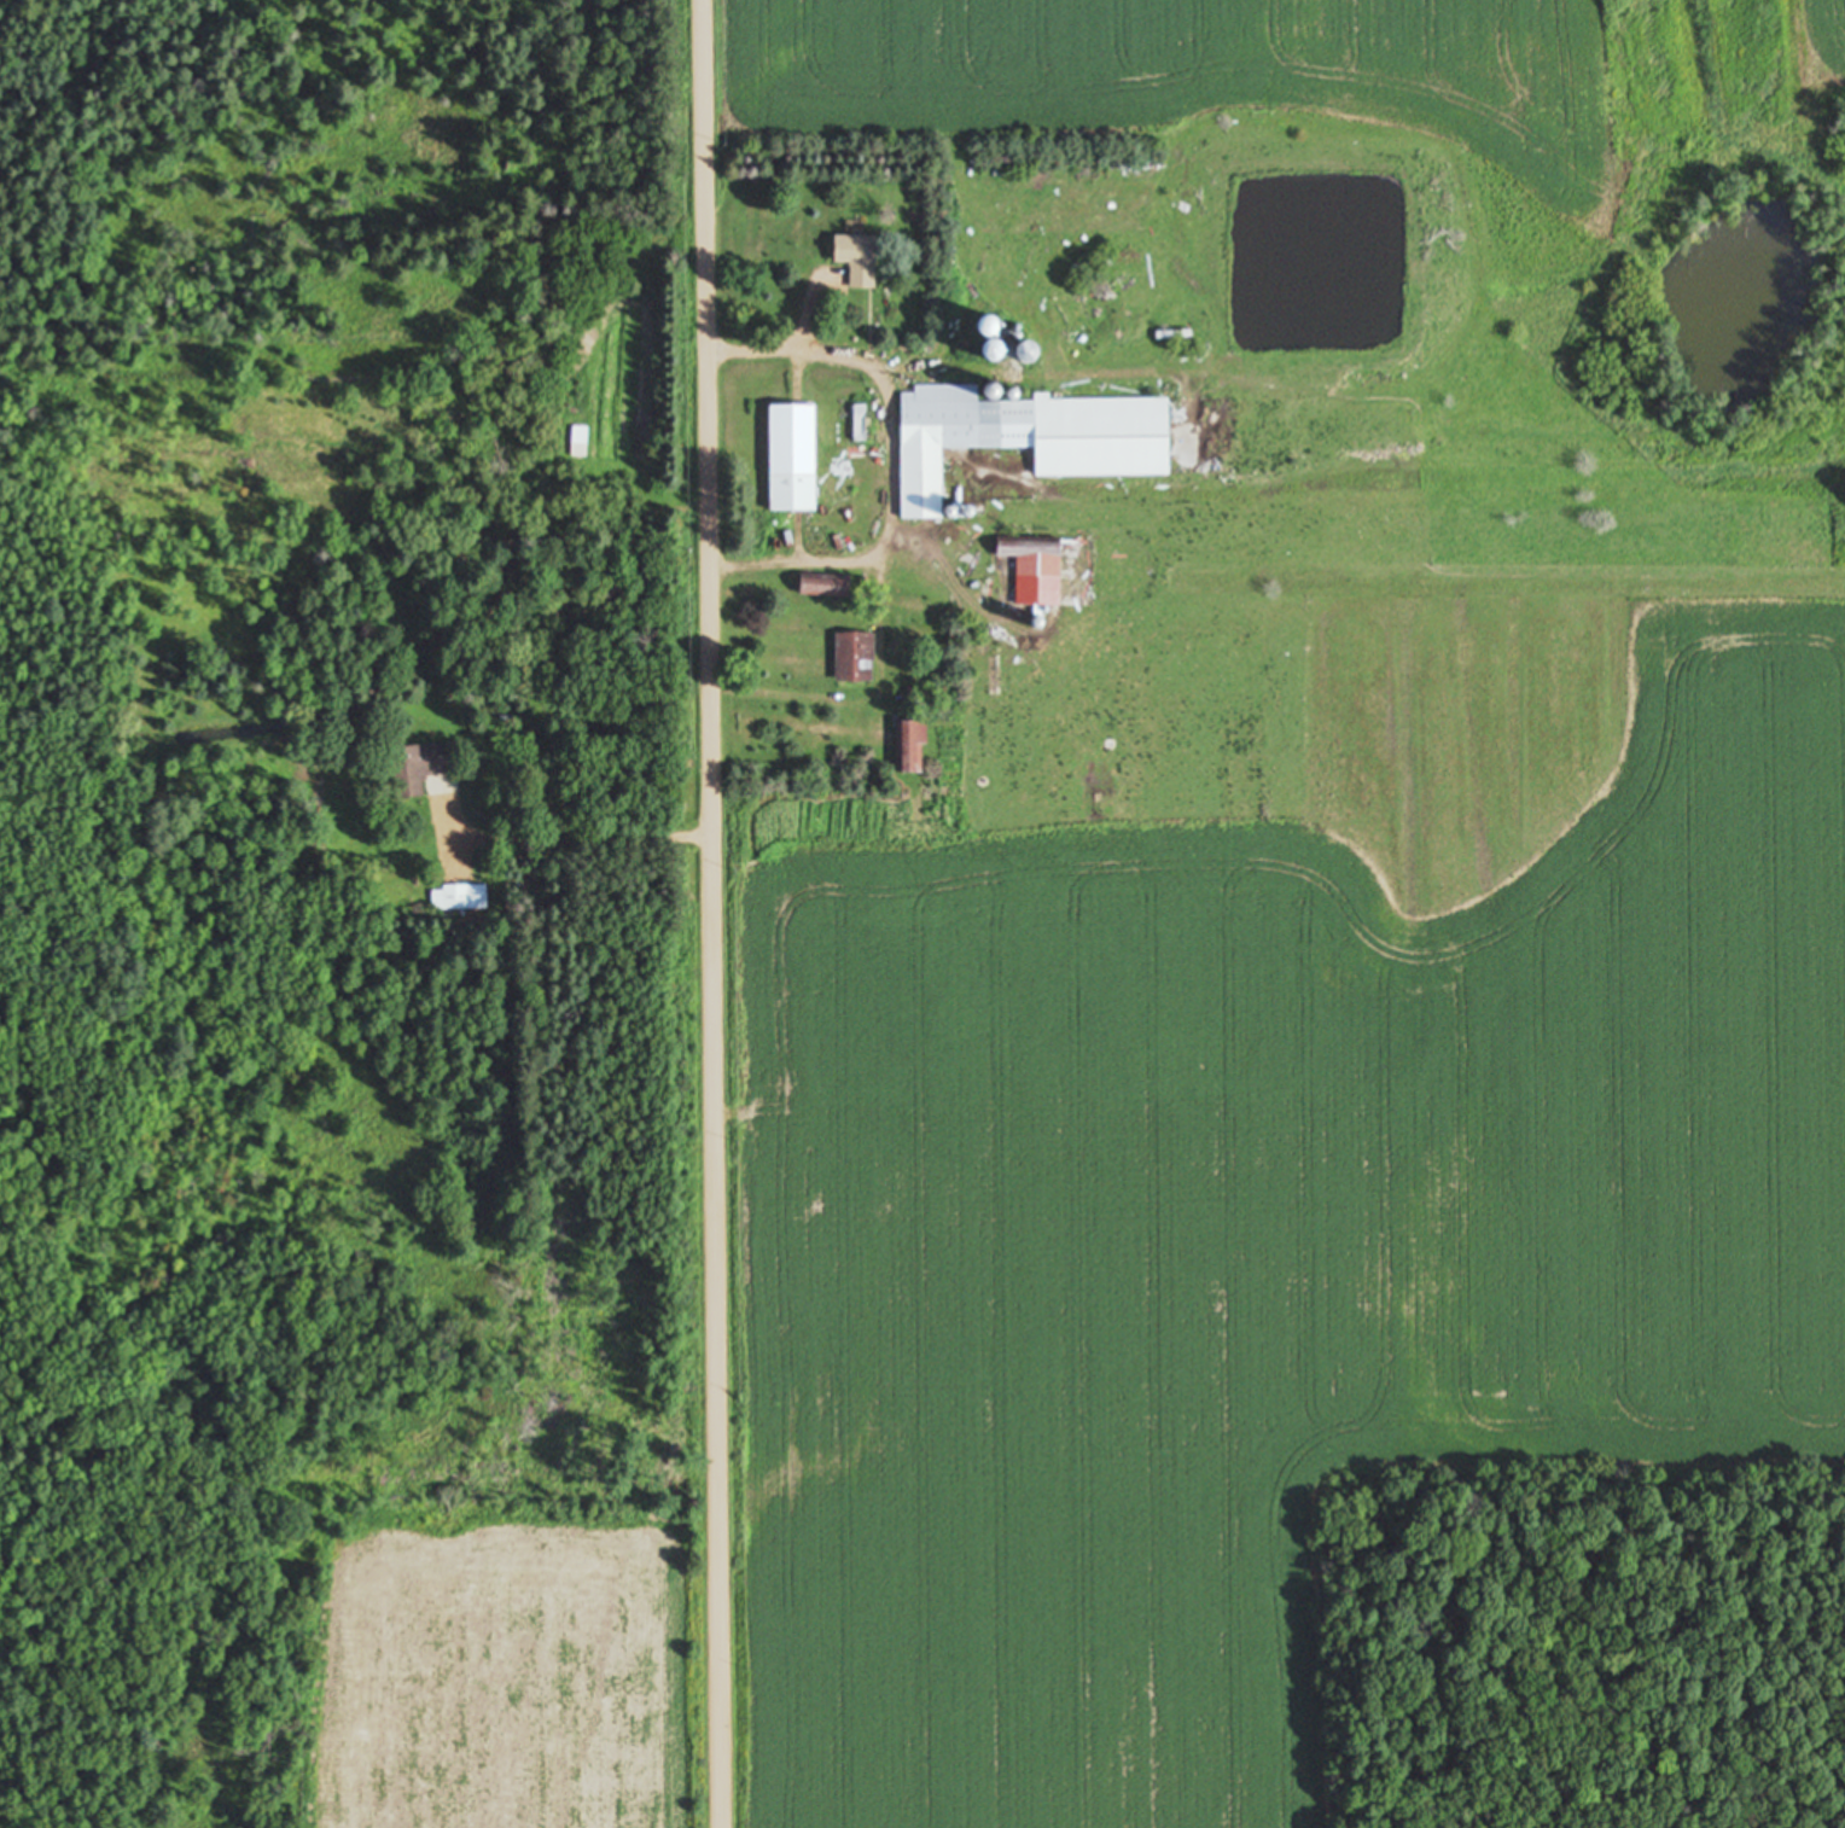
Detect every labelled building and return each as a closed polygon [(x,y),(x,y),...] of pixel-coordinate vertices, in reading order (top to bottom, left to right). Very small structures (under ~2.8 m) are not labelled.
[(844,235),(825,235),(826,265),(866,264),(865,223),(844,224),(844,235)] [(1163,477),(1163,400),(1029,400),(1029,401),(1006,401),(1006,386),(912,386),(912,394),(894,395),(894,520),(939,519),(939,450),(1026,450),(1026,478),(1163,477)] [(762,406),(763,514),(814,513),(814,406),(762,406)] [(1056,607),(1056,542),(987,542),(987,558),(1011,558),(1011,607),(1056,607)] [(867,633),(829,633),(829,684),(867,684),(867,633)] [(922,720),(892,720),(892,775),(922,775),(922,720)] [(384,749),(387,800),(423,798),(422,776),(439,776),(438,746),(384,749)]
